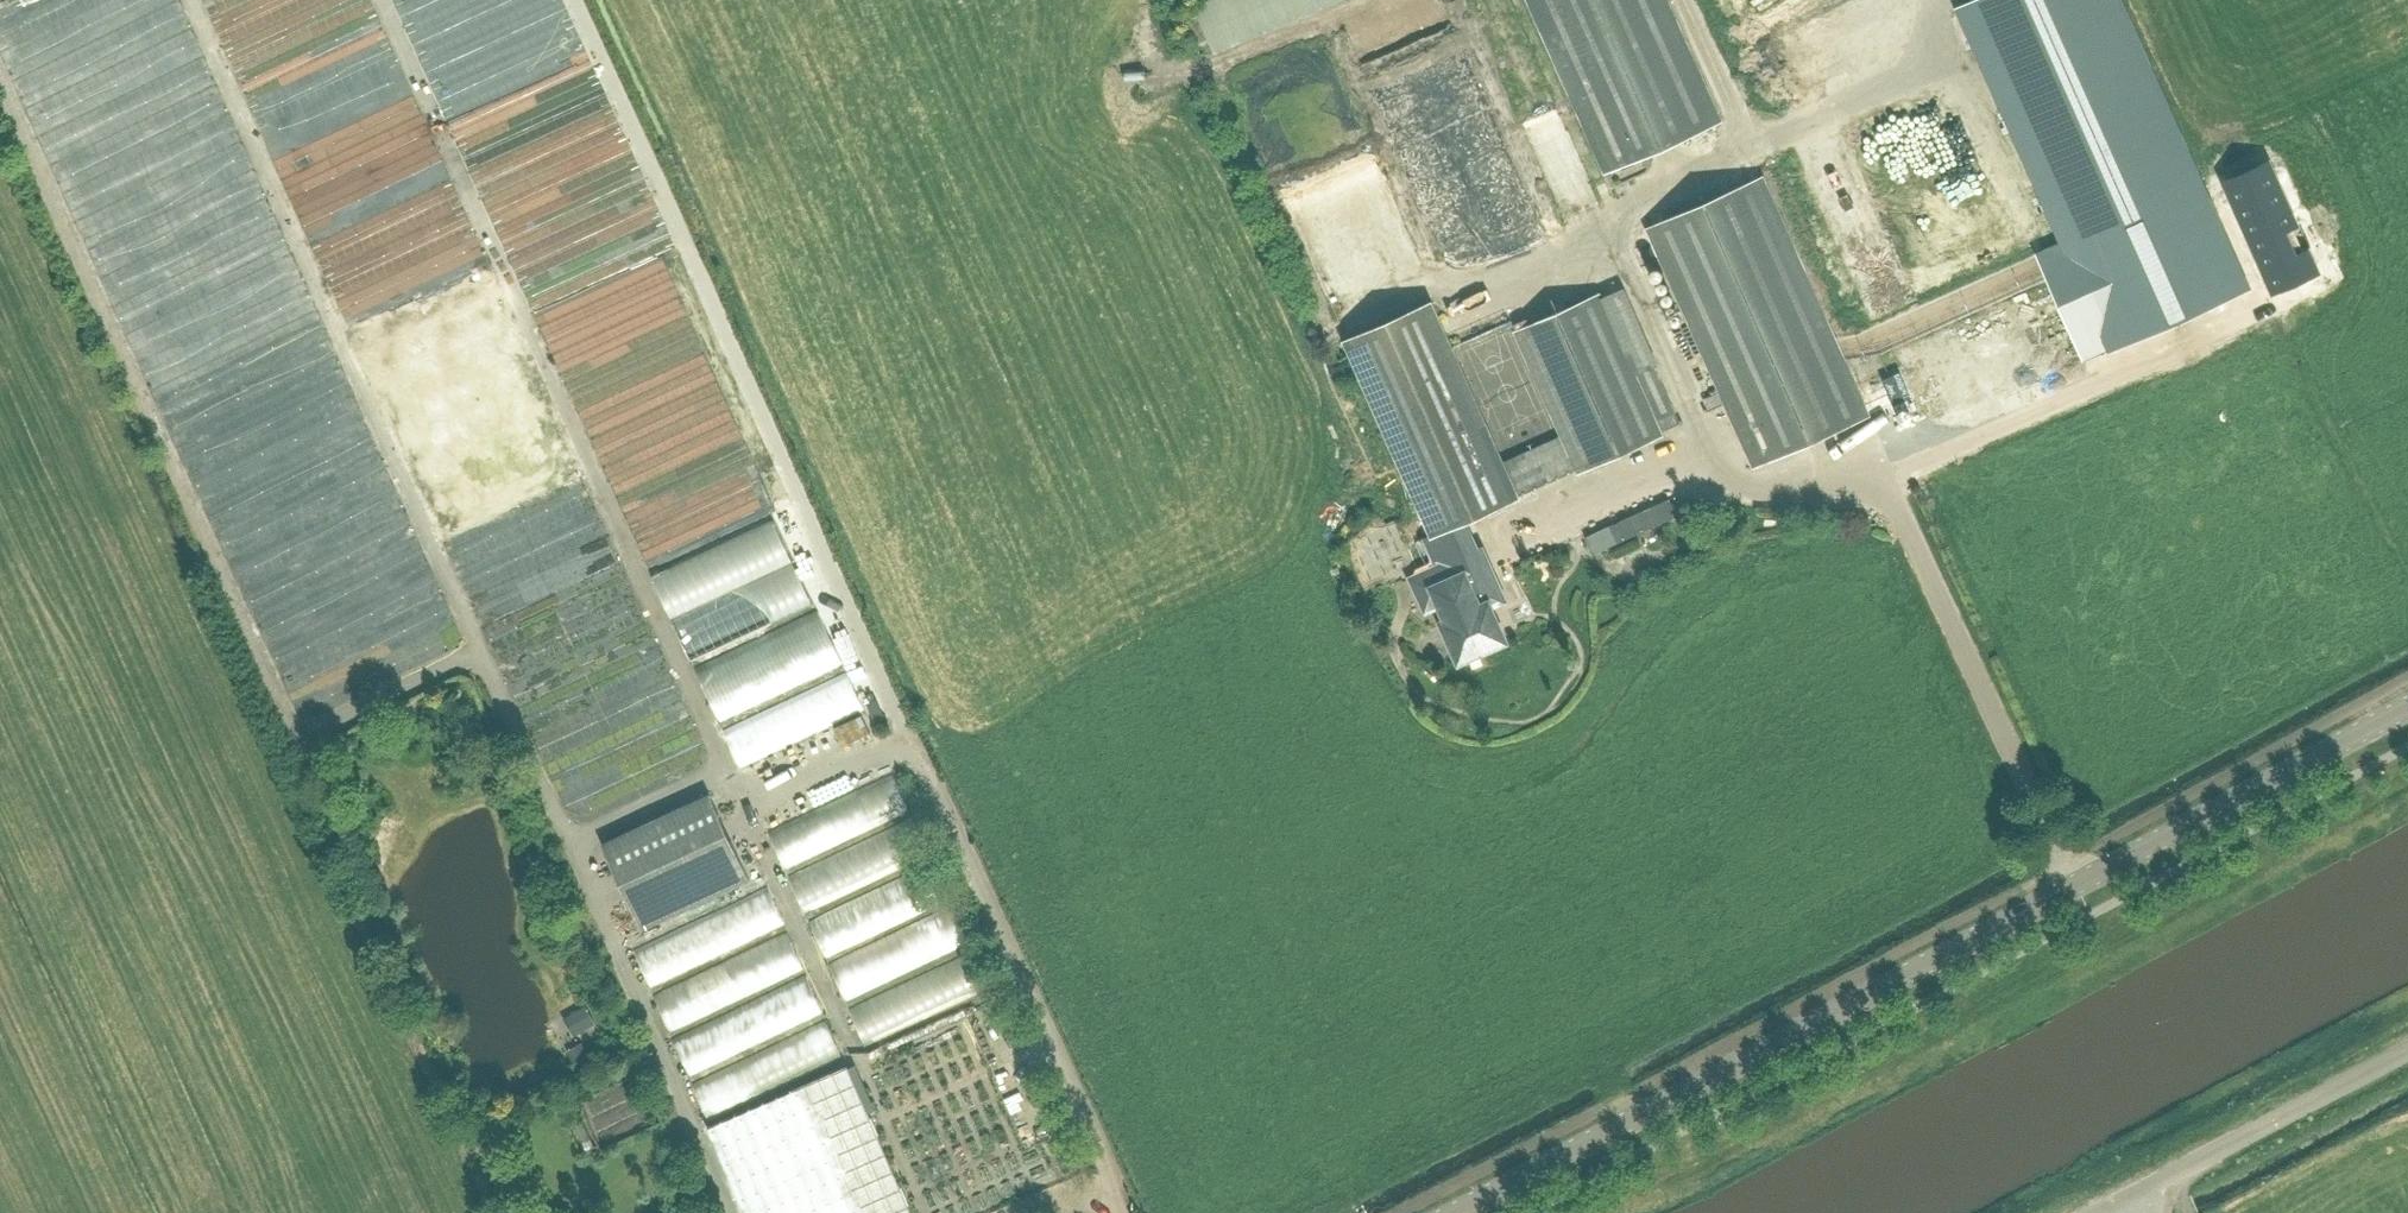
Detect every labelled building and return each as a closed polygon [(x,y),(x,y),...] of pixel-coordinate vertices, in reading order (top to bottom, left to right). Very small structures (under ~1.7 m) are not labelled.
[(1516,6),(1513,0),(1476,0),(1485,20),(1516,6)] [(1719,121),(1665,0),(1530,0),(1606,172),(1719,121)] [(2036,251),(2082,355),(2110,343),(2112,346),(2243,283),(2117,0),(1971,0),(1960,5),(2064,239),(2036,251)] [(51,154),(218,88),(197,34),(86,78),(87,81),(31,103),(51,154)] [(2266,164),(2229,181),(2276,285),(2313,268),(2303,248),(2298,250),(2288,227),(2293,225),(2266,164)] [(1299,211),(1330,203),(1327,191),(1336,188),(1333,175),(1293,186),(1299,211)] [(1756,464),(1868,413),(1764,176),(1649,228),(1756,464)] [(359,207),(376,200),(372,189),(354,196),(359,207)] [(1316,212),(1333,281),(1383,269),(1366,200),(1316,212)] [(667,294),(659,276),(634,288),(642,306),(667,294)] [(1660,363),(1625,286),(1603,296),(1663,429),(1681,421),(1656,365),(1660,363)] [(1565,442),(1507,467),(1433,300),(1344,339),(1432,536),(1469,519),(1520,497),(1519,495),(1577,469),(1578,471),(1663,433),(1601,293),(1516,331),(1565,442)] [(1703,398),(1708,408),(1724,401),(1712,373),(1704,377),(1711,394),(1703,398)] [(442,489),(429,498),(438,510),(451,500),(442,489)] [(1612,518),(1589,530),(1600,549),(1622,537),(1612,518)] [(700,679),(822,623),(780,533),(659,589),(700,679)] [(1482,651),(1481,649),(1504,639),(1491,609),(1488,603),(1480,607),(1465,573),(1435,586),(1443,606),(1449,620),(1445,622),(1461,658),(1464,657),(1465,659),(1482,651)] [(858,702),(841,666),(822,623),(700,679),(736,757),(858,702)] [(933,859),(915,819),(897,777),(773,831),(870,1048),(989,990),(953,908),(944,912),(923,863),(933,859)] [(750,879),(710,794),(602,844),(642,929),(750,879)] [(770,889),(634,949),(708,1115),(844,1055),(770,889)] [(576,1036),(596,1025),(585,1006),(565,1017),(576,1036)] [(575,1063),(590,1055),(582,1041),(568,1050),(575,1063)] [(708,1125),(747,1212),(913,1212),(848,1064),(708,1125)]
